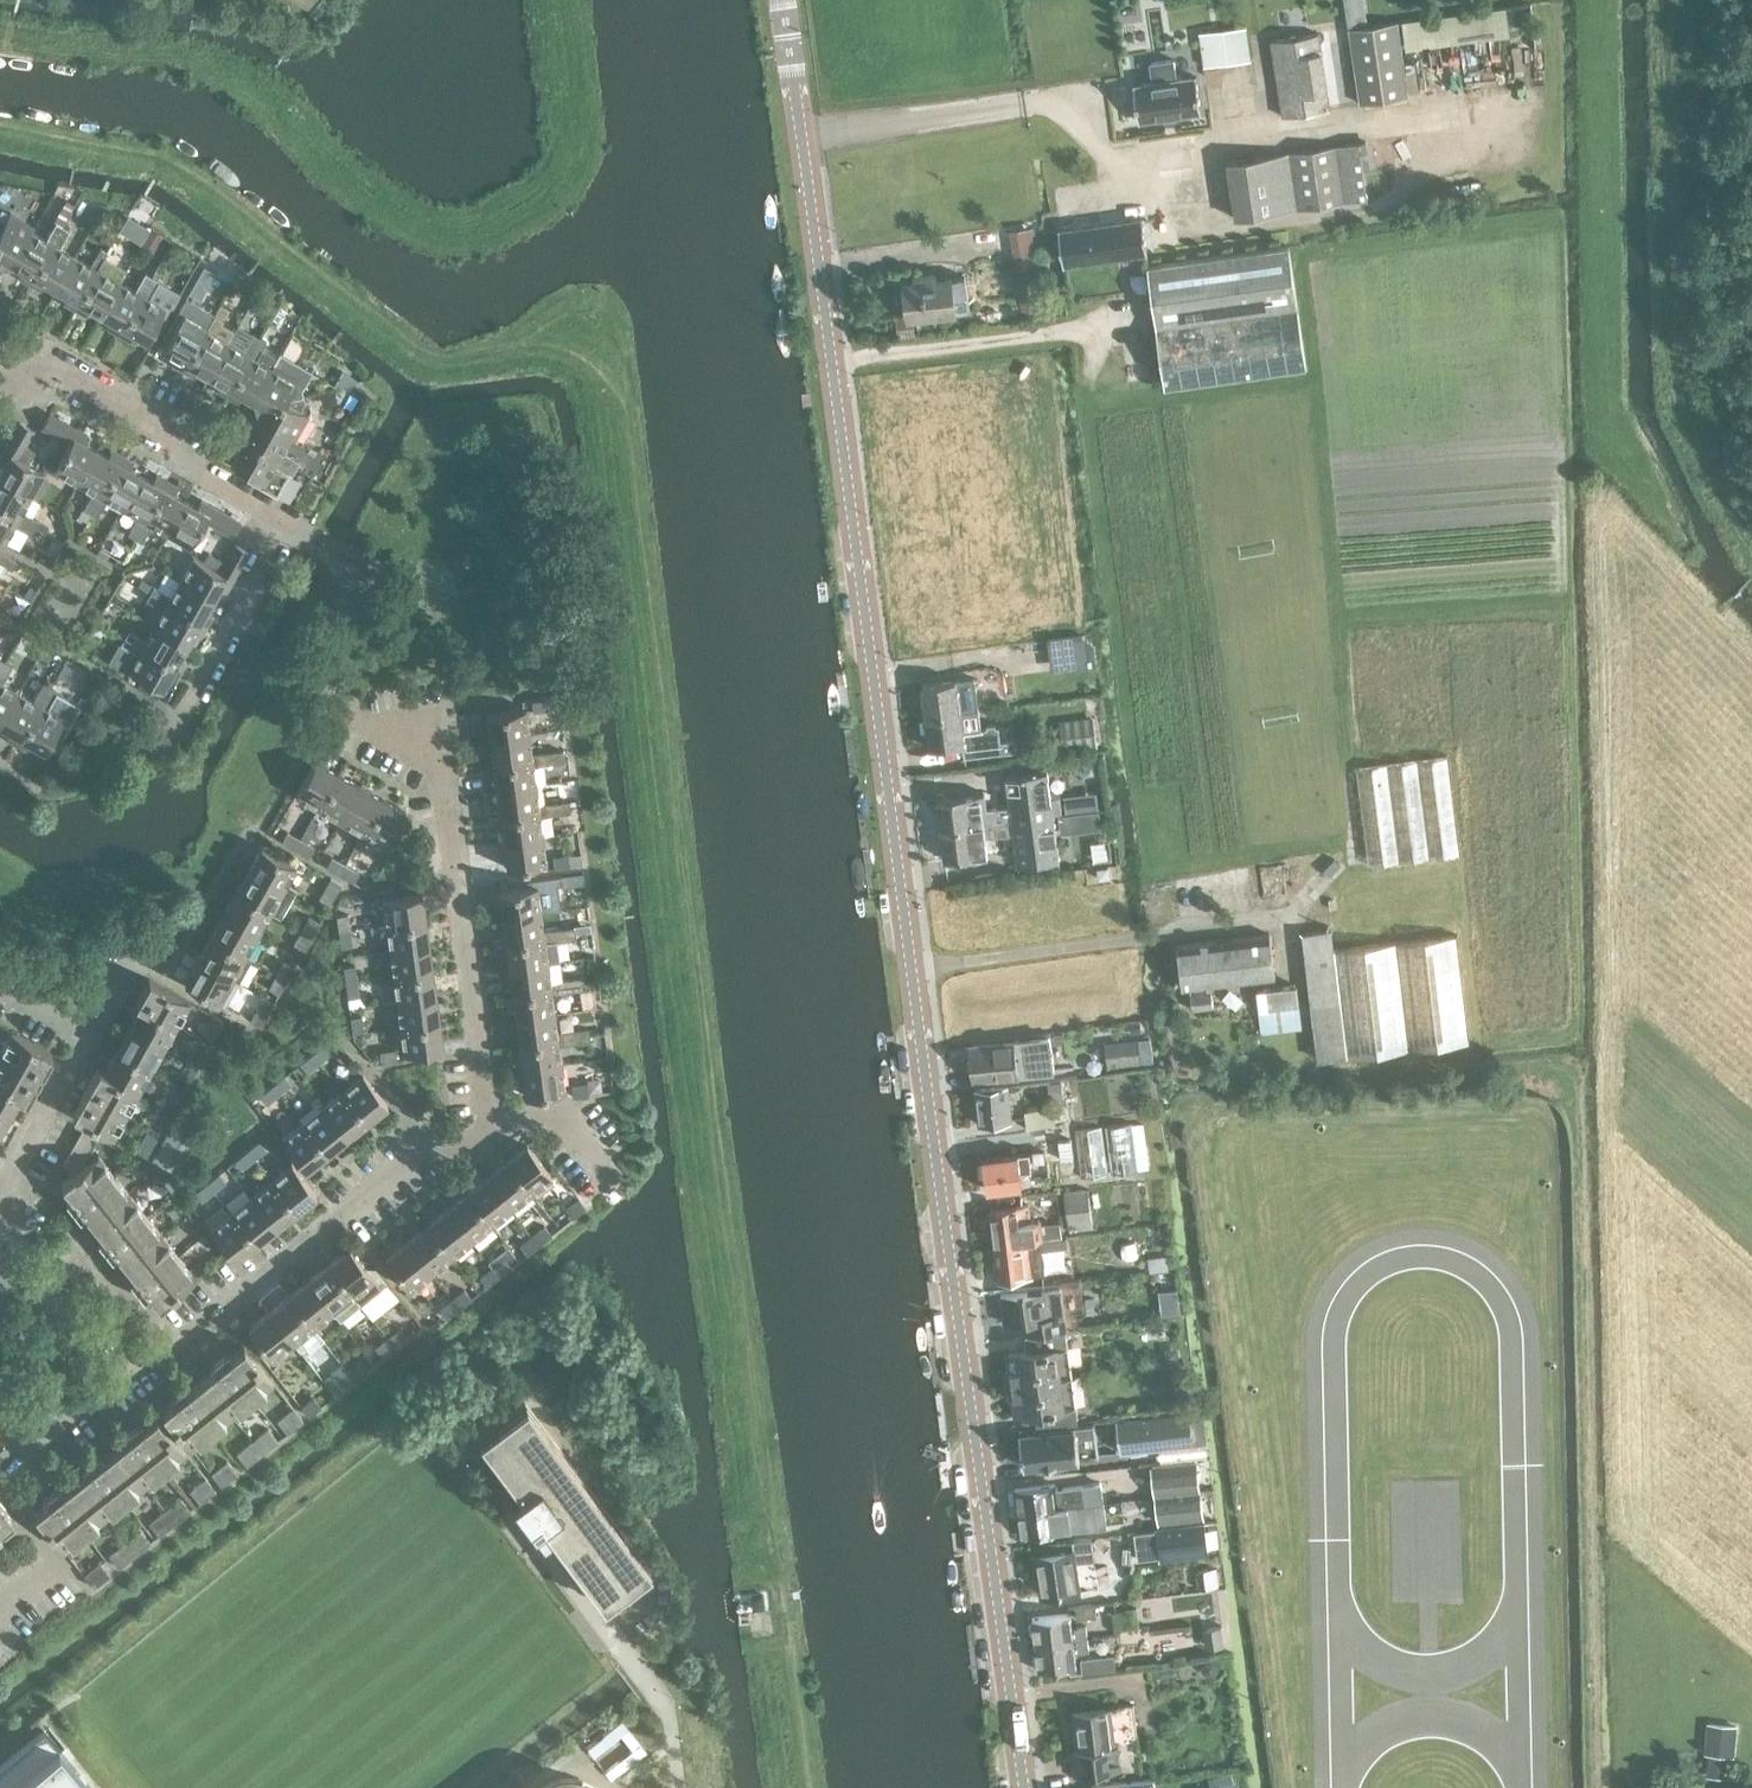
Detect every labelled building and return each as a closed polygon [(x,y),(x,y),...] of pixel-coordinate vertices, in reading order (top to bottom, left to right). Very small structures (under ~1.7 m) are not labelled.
[(1349,22),(1366,22),(1366,0),(1348,0),(1349,22)] [(1406,48),(1509,34),(1506,6),(1402,19),(1406,48)] [(1333,31),(1349,28),(1346,9),(1331,11),(1333,31)] [(1249,22),(1200,26),(1203,60),(1251,57),(1249,22)] [(1359,102),(1409,94),(1398,22),(1349,29),(1359,102)] [(1321,31),(1271,39),(1282,115),(1331,108),(1321,31)] [(1152,81),(1133,84),(1138,119),(1200,110),(1195,75),(1177,78),(1174,58),(1149,61),(1152,81)] [(1337,144),(1290,151),(1226,160),(1234,217),(1297,208),(1367,198),(1363,169),(1379,167),(1375,139),(1337,144)] [(4,261),(12,260),(13,260),(30,228),(31,229),(34,224),(9,211),(5,218),(0,214),(0,248),(4,261)] [(51,228),(64,235),(69,226),(56,219),(51,228)] [(1062,231),(1067,260),(1144,248),(1139,219),(1062,231)] [(30,228),(13,260),(23,266),(19,273),(30,280),(52,240),(46,237),(31,229),(30,228)] [(46,237),(52,240),(59,244),(64,235),(51,228),(46,237)] [(75,253),(59,244),(52,240),(30,280),(41,286),(45,279),(56,285),(75,253)] [(90,262),(97,265),(104,253),(107,248),(100,244),(90,262)] [(1166,387),(1306,366),(1288,244),(1149,264),(1166,387)] [(64,298),(74,305),(97,265),(90,262),(75,253),(56,285),(68,291),(64,298)] [(90,304),(101,310),(119,278),(126,265),(104,253),(97,265),(74,305),(85,311),(90,304)] [(140,278),(154,286),(159,277),(153,273),(157,266),(150,262),(146,270),(145,269),(140,278)] [(956,309),(969,307),(965,276),(951,277),(951,275),(903,282),(908,317),(957,311),(956,309)] [(119,278),(101,310),(112,316),(108,323),(119,330),(142,291),(135,287),(119,278)] [(135,287),(142,291),(149,295),(154,286),(140,278),(135,287)] [(142,291),(119,330),(130,336),(134,329),(147,336),(165,304),(149,295),(142,291)] [(203,314),(217,322),(222,312),(208,304),(203,314)] [(172,359),(183,366),(205,326),(198,322),(181,313),(162,345),(175,353),(172,359)] [(198,322),(205,326),(212,330),(217,322),(203,314),(198,322)] [(205,326),(183,366),(193,372),(195,369),(206,375),(209,371),(227,339),(212,330),(205,326)] [(248,339),(261,347),(267,338),(253,330),(248,339)] [(216,384),(227,391),(249,352),(243,348),(227,339),(209,371),(220,377),(216,384)] [(248,339),(243,348),(249,352),(257,356),(261,347),(248,339)] [(242,390),(254,397),(272,365),(271,364),(276,355),(261,347),(257,356),(249,352),(227,391),(238,397),(242,390)] [(257,405),(305,392),(303,385),(312,368),(281,350),(281,349),(280,349),(276,355),(271,364),(272,365),(254,397),(255,398),(257,405)] [(305,392),(257,405),(260,412),(259,413),(291,432),(291,433),(295,436),(309,411),(302,407),(307,398),(305,392)] [(79,479),(97,446),(86,439),(89,433),(50,410),(42,424),(70,440),(55,466),(79,479)] [(291,432),(259,413),(252,424),(245,420),(238,431),(279,454),(282,447),(291,433),(291,432)] [(0,471),(0,475),(32,492),(41,497),(49,482),(40,477),(45,469),(19,454),(34,427),(20,419),(0,454),(0,460),(5,463),(0,471)] [(279,454),(238,431),(232,442),(240,446),(233,459),(266,478),(275,461),(279,454)] [(300,457),(325,470),(333,455),(308,442),(300,457)] [(97,446),(79,479),(95,489),(101,492),(123,452),(112,445),(109,452),(97,446)] [(282,447),(279,454),(275,461),(284,466),(291,452),(282,447)] [(123,505),(142,471),(130,464),(134,458),(123,452),(101,492),(95,489),(90,497),(103,505),(108,496),(123,505)] [(291,452),(284,466),(292,471),(300,458),(291,452)] [(142,471),(123,505),(138,513),(145,517),(168,477),(157,471),(153,477),(142,471)] [(0,475),(0,504),(19,515),(15,521),(24,526),(32,513),(23,508),(32,492),(0,475)] [(168,530),(186,496),(175,490),(179,483),(168,477),(145,517),(138,513),(134,522),(147,530),(152,521),(168,530)] [(186,496),(168,530),(191,543),(206,517),(234,533),(241,519),(201,496),(197,503),(186,496)] [(103,505),(90,497),(79,515),(87,519),(92,510),(98,514),(103,505)] [(0,504),(0,535),(6,538),(15,521),(19,515),(0,504)] [(32,513),(24,526),(33,531),(40,518),(32,513)] [(147,530),(134,522),(129,531),(142,538),(147,530)] [(181,577),(214,596),(220,584),(227,589),(250,549),(235,540),(219,568),(194,553),(181,577)] [(5,561),(13,566),(17,558),(0,549),(0,570),(5,561)] [(214,596),(181,577),(172,593),(168,600),(208,622),(214,611),(207,607),(214,596)] [(155,602),(163,588),(154,582),(146,596),(155,602)] [(155,622),(188,641),(194,630),(201,634),(208,622),(168,600),(172,593),(163,588),(155,602),(164,607),(155,622)] [(118,632),(98,621),(93,630),(113,641),(118,632)] [(155,622),(146,638),(143,644),(182,667),(189,656),(182,652),(188,641),(155,622)] [(130,646),(138,633),(129,628),(121,641),(130,646)] [(138,633),(130,646),(138,651),(129,667),(163,686),(169,674),(176,678),(182,667),(143,644),(146,638),(138,633)] [(1087,651),(1085,634),(1048,639),(1050,656),(1087,651)] [(69,693),(85,667),(46,643),(26,675),(41,684),(44,678),(69,693)] [(8,671),(13,662),(0,655),(0,667),(8,671)] [(4,680),(8,671),(0,667),(0,678),(4,680)] [(922,683),(924,700),(922,701),(923,712),(926,711),(926,715),(960,710),(957,691),(972,689),(972,690),(988,687),(986,674),(970,676),(970,677),(956,679),(922,683)] [(4,680),(0,678),(0,722),(19,689),(4,680)] [(40,689),(53,697),(58,688),(45,680),(40,689)] [(19,689),(0,722),(12,729),(7,736),(19,742),(42,701),(48,705),(53,697),(40,689),(35,698),(19,689)] [(550,705),(548,694),(533,696),(535,707),(550,705)] [(42,701),(19,742),(30,748),(34,741),(46,748),(65,715),(48,705),(42,701)] [(487,709),(491,736),(530,730),(526,704),(487,709)] [(960,710),(926,715),(927,718),(924,718),(926,730),(928,729),(931,746),(963,742),(965,755),(1002,750),(999,723),(962,728),(960,710)] [(1059,724),(1063,748),(1096,744),(1092,720),(1059,724)] [(532,751),(530,730),(491,736),(494,761),(564,752),(563,747),(532,751)] [(565,758),(564,752),(494,761),(497,787),(537,781),(534,762),(565,758)] [(1369,863),(1460,852),(1448,754),(1357,765),(1369,863)] [(296,792),(319,805),(339,770),(315,757),(296,792)] [(938,797),(942,827),(1053,812),(1048,768),(1006,774),(1010,803),(988,806),(986,791),(938,797)] [(319,805),(341,818),(361,782),(339,770),(319,805)] [(539,802),(537,781),(497,787),(501,812),(570,803),(570,798),(539,802)] [(341,818),(364,830),(384,795),(361,782),(341,818)] [(1065,795),(1067,809),(1077,808),(1075,794),(1065,795)] [(387,843),(407,808),(384,795),(364,830),(387,843)] [(541,813),(571,809),(570,803),(501,812),(504,838),(544,832),(541,813)] [(1053,812),(942,827),(946,857),(975,854),(973,836),(1014,832),(1018,863),(1059,857),(1053,812)] [(1062,831),(1078,829),(1076,813),(1060,815),(1062,831)] [(282,839),(296,847),(301,836),(287,829),(282,839)] [(547,859),(544,832),(504,838),(508,864),(547,859)] [(296,847),(309,854),(315,844),(301,836),(296,847)] [(248,868),(293,893),(297,886),(287,881),(296,864),(261,844),(248,868)] [(554,854),(556,865),(571,863),(570,851),(554,854)] [(326,864),(340,872),(346,862),(332,854),(326,864)] [(340,872),(354,880),(360,869),(346,862),(340,872)] [(1109,866),(1097,867),(1098,878),(1110,876),(1109,866)] [(293,893),(248,868),(235,890),(270,910),(271,910),(281,915),(293,893)] [(562,883),(560,872),(544,874),(546,885),(562,883)] [(318,896),(329,902),(341,881),(330,875),(318,896)] [(499,888),(503,914),(542,909),(539,883),(499,888)] [(270,910),(235,890),(223,913),(258,932),(270,910)] [(388,922),(426,918),(423,891),(384,896),(388,922)] [(546,934),(545,928),(542,909),(503,914),(506,940),(546,934)] [(340,928),(352,927),(349,911),(338,913),(340,928)] [(258,932),(223,913),(210,935),(245,955),(258,932)] [(301,927),(311,933),(319,919),(309,913),(301,927)] [(426,918),(388,922),(391,948),(430,943),(426,918)] [(560,926),(562,938),(577,936),(575,924),(560,926)] [(546,934),(506,940),(510,965),(549,960),(559,959),(557,939),(562,938),(560,926),(545,928),(546,934)] [(311,933),(301,927),(293,942),(303,947),(311,933)] [(352,927),(340,928),(342,944),(354,942),(352,927)] [(1458,933),(1334,947),(1332,928),(1301,931),(1318,1059),(1321,1059),(1323,1067),(1337,1065),(1336,1056),(1347,1055),(1470,1040),(1458,933)] [(1183,987),(1189,986),(1192,1009),(1213,1006),(1211,984),(1275,975),(1269,932),(1178,943),(1183,987)] [(198,957),(239,980),(251,958),(245,955),(210,935),(198,957)] [(391,948),(395,974),(433,969),(430,943),(391,948)] [(239,980),(198,957),(185,980),(220,1000),(233,977),(239,980)] [(276,972),(286,978),(294,964),(283,958),(276,972)] [(510,965),(513,991),(552,985),(552,979),(549,960),(510,965)] [(345,964),(347,980),(358,979),(356,962),(345,964)] [(395,974),(398,999),(437,994),(433,969),(395,974)] [(286,978),(276,972),(268,986),(278,992),(286,978)] [(582,975),(567,977),(568,988),(583,986),(582,975)] [(137,999),(143,1002),(178,1022),(190,999),(149,976),(137,999)] [(552,985),(513,991),(517,1016),(556,1011),(553,990),(568,988),(567,977),(552,979),(552,985)] [(347,980),(349,995),(360,993),(358,979),(347,980)] [(1301,1027),(1299,1005),(1297,983),(1257,987),(1259,1009),(1260,1009),(1262,1032),(1301,1027)] [(402,1025),(440,1020),(437,994),(398,999),(402,1025)] [(130,1025),(165,1045),(178,1022),(143,1002),(130,1025)] [(250,1018),(260,1024),(268,1010),(258,1004),(250,1018)] [(558,1030),(556,1011),(517,1016),(520,1041),(590,1032),(589,1026),(558,1030)] [(224,1018),(214,1012),(203,1032),(213,1037),(224,1018)] [(352,1014),(354,1030),(365,1029),(362,1013),(352,1014)] [(440,1020),(402,1025),(405,1051),(443,1046),(440,1020)] [(118,1047),(152,1067),(165,1045),(130,1025),(118,1047)] [(39,1073),(52,1051),(11,1028),(0,1049),(0,1051),(39,1073)] [(591,1037),(590,1032),(520,1041),(523,1067),(563,1062),(560,1041),(591,1037)] [(1051,1035),(969,1046),(973,1079),(1056,1069),(1051,1035)] [(1108,1065),(1141,1060),(1138,1037),(1105,1041),(1108,1065)] [(325,1041),(313,1050),(320,1059),(332,1050),(325,1041)] [(188,1058),(198,1064),(206,1050),(196,1045),(188,1058)] [(152,1067),(118,1047),(105,1070),(139,1089),(152,1067)] [(381,1050),(383,1061),(398,1059),(397,1048),(381,1050)] [(313,1050),(301,1061),(308,1069),(320,1059),(313,1050)] [(0,1051),(0,1081),(20,1093),(26,1096),(39,1073),(0,1051)] [(198,1064),(188,1058),(180,1072),(190,1078),(198,1064)] [(566,1088),(563,1062),(523,1067),(527,1093),(566,1088)] [(85,1089),(127,1112),(139,1089),(105,1070),(98,1066),(85,1089)] [(364,1071),(363,1072),(343,1088),(368,1119),(388,1102),(364,1071)] [(285,1073),(273,1083),(280,1091),(292,1081),(285,1073)] [(1053,1099),(1066,1097),(1063,1078),(1050,1079),(1053,1099)] [(572,1082),(574,1093),(590,1091),(588,1080),(572,1082)] [(0,1081),(0,1110),(8,1114),(20,1093),(0,1081)] [(273,1083),(261,1093),(267,1101),(280,1091),(273,1083)] [(1007,1086),(974,1090),(978,1123),(1011,1119),(1007,1086)] [(163,1103),(173,1108),(182,1092),(172,1087),(163,1103)] [(343,1088),(323,1104),(347,1135),(368,1119),(343,1088)] [(127,1112),(85,1089),(73,1111),(114,1134),(127,1112)] [(173,1108),(163,1103),(154,1119),(164,1124),(173,1108)] [(1055,1122),(1069,1120),(1066,1103),(1025,1110),(1028,1127),(1056,1123),(1055,1122)] [(303,1120),(327,1151),(347,1135),(323,1104),(303,1120)] [(152,1158),(168,1167),(177,1172),(200,1132),(175,1118),(152,1158)] [(327,1151),(303,1120),(282,1136),(306,1167),(327,1151)] [(1142,1120),(1133,1121),(1106,1124),(1112,1172),(1138,1169),(1148,1167),(1142,1120)] [(1109,1172),(1106,1149),(1102,1125),(1075,1128),(1081,1176),(1109,1172)] [(95,1221),(131,1193),(99,1152),(86,1162),(84,1159),(98,1134),(84,1126),(64,1160),(74,1172),(63,1180),(95,1221)] [(147,1154),(158,1135),(148,1130),(137,1148),(147,1154)] [(1031,1169),(1031,1162),(1047,1160),(1049,1179),(1053,1179),(1076,1175),(1071,1133),(1043,1137),(1045,1149),(1029,1151),(1029,1150),(983,1156),(987,1187),(1022,1182),(1020,1170),(1031,1169)] [(260,1139),(248,1148),(255,1157),(267,1148),(260,1139)] [(528,1141),(508,1158),(532,1189),(553,1172),(528,1141)] [(248,1148),(235,1158),(243,1167),(255,1157),(248,1148)] [(508,1158),(487,1174),(512,1205),(532,1189),(508,1158)] [(318,1192),(293,1161),(272,1178),(297,1209),(318,1192)] [(220,1170),(208,1180),(215,1189),(227,1179),(220,1170)] [(467,1190),(492,1221),(512,1205),(487,1174),(467,1190)] [(272,1178),(252,1194),(277,1225),(297,1209),(272,1178)] [(208,1180),(195,1190),(203,1199),(215,1189),(208,1180)] [(1087,1187),(1063,1190),(1067,1230),(1092,1227),(1087,1187)] [(447,1206),(472,1237),(492,1221),(467,1190),(447,1206)] [(128,1262),(164,1233),(131,1193),(95,1221),(128,1262)] [(257,1241),(277,1225),(252,1194),(232,1210),(257,1241)] [(574,1214),(587,1204),(579,1194),(566,1205),(574,1214)] [(990,1208),(994,1243),(1033,1238),(1028,1203),(990,1208)] [(472,1237),(447,1206),(427,1222),(452,1253),(472,1237)] [(211,1226),(236,1258),(257,1241),(232,1210),(211,1226)] [(427,1222),(407,1238),(432,1269),(452,1253),(427,1222)] [(545,1222),(533,1231),(541,1241),(552,1232),(545,1222)] [(520,1242),(527,1251),(541,1241),(533,1231),(520,1242)] [(164,1233),(128,1262),(160,1303),(196,1274),(164,1233)] [(411,1286),(432,1269),(407,1238),(386,1255),(411,1286)] [(1033,1238),(994,1243),(998,1278),(1037,1273),(1036,1265),(1064,1262),(1061,1239),(1033,1243),(1033,1238)] [(360,1302),(361,1301),(382,1285),(350,1245),(329,1262),(354,1293),(353,1293),(360,1302)] [(492,1264),(500,1273),(512,1263),(505,1254),(492,1264)] [(360,1302),(353,1293),(354,1293),(329,1262),(309,1278),(334,1309),(341,1317),(360,1302)] [(500,1273),(492,1264),(480,1273),(488,1283),(500,1273)] [(334,1309),(309,1278),(289,1294),(314,1325),(334,1309)] [(1160,1286),(1162,1309),(1181,1307),(1179,1284),(1160,1286)] [(460,1305),(472,1295),(465,1286),(453,1295),(460,1305)] [(1026,1333),(1033,1332),(1066,1328),(1064,1311),(1051,1313),(1047,1286),(1001,1292),(1004,1319),(1024,1317),(1026,1333)] [(300,1349),(300,1348),(306,1344),(300,1336),(314,1325),(289,1294),(269,1310),(294,1341),(300,1349)] [(447,1315),(460,1305),(453,1295),(440,1306),(447,1315)] [(273,1357),(294,1341),(269,1310),(248,1326),(273,1357)] [(388,1335),(395,1344),(408,1334),(401,1325),(388,1335)] [(1066,1328),(1033,1332),(1035,1347),(1007,1351),(1011,1380),(1072,1373),(1066,1328)] [(395,1344),(388,1335),(376,1345),(383,1354),(395,1344)] [(204,1377),(233,1413),(274,1381),(245,1344),(204,1377)] [(360,1358),(348,1368),(355,1377),(367,1367),(360,1358)] [(336,1378),(343,1387),(355,1377),(348,1368),(336,1378)] [(1072,1373),(1011,1380),(1015,1411),(1043,1408),(1045,1423),(1078,1419),(1072,1373)] [(233,1413),(204,1377),(163,1409),(192,1446),(233,1413)] [(309,1414),(322,1404),(314,1394),(302,1404),(309,1414)] [(603,1601),(650,1566),(527,1402),(480,1436),(521,1491),(512,1498),(533,1526),(541,1538),(551,1531),(603,1601)] [(279,1419),(288,1431),(303,1418),(294,1407),(279,1419)] [(1120,1451),(1191,1442),(1187,1410),(1116,1419),(1120,1451)] [(117,1446),(146,1482),(187,1450),(157,1413),(117,1446)] [(254,1439),(263,1450),(278,1438),(269,1426),(254,1439)] [(1066,1466),(1062,1437),(1015,1444),(1019,1472),(1066,1466)] [(263,1450),(254,1439),(238,1451),(247,1463),(263,1450)] [(76,1478),(106,1515),(146,1482),(117,1446),(76,1478)] [(221,1483),(238,1470),(229,1459),(212,1472),(221,1483)] [(1174,1465),(1148,1468),(1151,1492),(1177,1489),(1174,1465)] [(192,1489),(201,1500),(216,1488),(207,1476),(192,1489)] [(1129,1491),(1127,1476),(1117,1478),(1119,1493),(1129,1491)] [(106,1515),(76,1478),(36,1511),(65,1547),(106,1515)] [(1015,1488),(1018,1510),(1103,1499),(1102,1489),(1083,1491),(1082,1484),(1062,1486),(1064,1496),(1056,1497),(1054,1483),(1015,1488)] [(1203,1515),(1200,1489),(1156,1495),(1159,1521),(1203,1515)] [(166,1509),(175,1520),(191,1508),(182,1496),(166,1509)] [(0,1497),(0,1530),(16,1517),(0,1497)] [(1103,1499),(1018,1510),(1021,1533),(1060,1528),(1058,1514),(1066,1513),(1067,1521),(1104,1516),(1104,1521),(1118,1519),(1116,1497),(1103,1499)] [(175,1520),(166,1509),(150,1521),(159,1533),(175,1520)] [(1208,1549),(1205,1526),(1135,1535),(1138,1559),(1208,1549)] [(126,1540),(135,1552),(151,1540),(142,1528),(126,1540)] [(135,1552),(126,1540),(110,1553),(120,1565),(135,1552)] [(1042,1594),(1081,1589),(1098,1586),(1092,1546),(1036,1554),(1042,1594)] [(85,1573),(95,1585),(110,1572),(101,1560),(85,1573)] [(1213,1584),(1213,1571),(1205,1570),(1204,1583),(1213,1584)] [(750,1595),(751,1607),(759,1607),(758,1594),(750,1595)] [(1032,1616),(1035,1642),(1087,1636),(1086,1624),(1071,1626),(1070,1617),(1094,1615),(1093,1603),(1068,1606),(1069,1611),(1032,1616)] [(1087,1636),(1035,1642),(1038,1669),(1075,1664),(1074,1652),(1089,1650),(1087,1636)] [(1082,1668),(1117,1665),(1115,1650),(1081,1653),(1082,1668)] [(1110,1707),(1074,1711),(1078,1749),(1071,1750),(1074,1771),(1121,1765),(1118,1744),(1115,1744),(1110,1707)] [(1735,1774),(1738,1719),(1707,1718),(1705,1773),(1735,1774)] [(72,1751),(66,1755),(63,1752),(45,1730),(44,1728),(0,1764),(0,1787),(101,1787),(72,1751)] [(1234,1786),(1229,1770),(1213,1775),(1217,1787),(1229,1787),(1234,1786)] [(1154,1775),(1092,1784),(1092,1787),(1155,1787),(1154,1775)]
